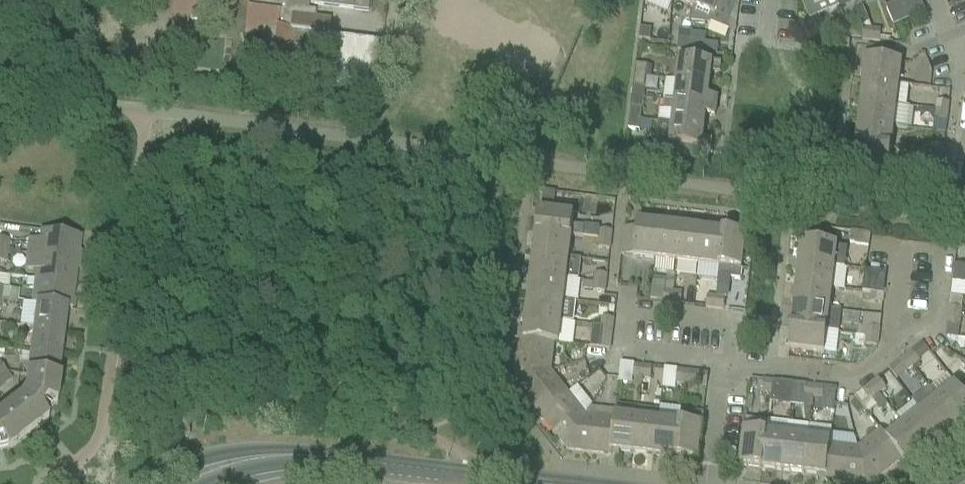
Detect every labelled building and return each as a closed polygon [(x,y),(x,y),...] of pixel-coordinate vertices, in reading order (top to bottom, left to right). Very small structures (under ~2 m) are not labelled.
[(354,0),(249,0),(244,34),(259,36),(256,58),(294,63),(296,48),(318,51),(320,36),(327,37),(329,22),(314,20),(315,12),(308,12),(309,5),(353,11),(354,0)] [(697,0),(675,0),(694,8),(697,0)] [(739,3),(732,0),(697,0),(694,8),(693,10),(691,24),(709,25),(710,23),(727,31),(731,22),(739,3)] [(806,13),(809,21),(820,17),(814,2),(819,0),(800,0),(806,13)] [(830,13),(839,9),(836,0),(824,0),(830,13)] [(919,0),(910,0),(886,11),(893,27),(925,12),(919,0)] [(869,41),(871,28),(863,27),(861,40),(869,41)] [(878,29),(871,28),(869,41),(876,42),(878,29)] [(650,42),(652,30),(640,29),(639,40),(650,42)] [(849,49),(851,39),(841,38),(840,48),(849,49)] [(688,52),(690,41),(678,40),(677,51),(681,52),(688,52)] [(699,54),(701,42),(690,41),(688,52),(699,54)] [(899,85),(902,63),(893,62),(895,51),(867,47),(863,81),(899,85)] [(720,74),(721,65),(680,59),(677,81),(709,85),(711,73),(720,74)] [(646,78),(647,66),(636,65),(634,76),(646,78)] [(644,89),(646,78),(634,76),(633,87),(644,89)] [(708,97),(709,85),(677,81),(675,103),(716,108),(717,99),(708,97)] [(912,87),(899,85),(863,81),(861,103),(907,108),(909,88),(912,88),(912,87)] [(704,128),(706,116),(715,117),(716,108),(675,103),(666,102),(665,111),(673,112),(672,124),(704,128)] [(910,108),(907,108),(861,103),(858,124),(894,128),(907,130),(910,108)] [(948,113),(949,104),(937,103),(936,111),(948,113)] [(641,120),(642,109),(630,108),(629,119),(641,120)] [(947,122),(948,113),(936,111),(935,120),(947,122)] [(639,132),(641,120),(629,119),(628,130),(639,132)] [(702,140),(704,128),(672,124),(669,146),(711,151),(712,141),(702,140)] [(891,150),(894,128),(858,124),(856,145),(891,150)] [(889,172),(891,150),(856,145),(853,168),(873,170),(889,172)] [(943,156),(944,147),(932,146),(931,154),(943,156)] [(942,165),(943,156),(931,154),(930,163),(942,165)] [(573,227),(574,215),(538,211),(536,233),(571,237),(571,239),(583,240),(584,228),(573,227)] [(655,260),(659,225),(637,222),(636,230),(624,229),(621,256),(655,260)] [(677,263),(681,228),(659,225),(655,260),(677,263)] [(720,268),(724,233),(723,232),(723,228),(710,226),(709,231),(702,230),(698,266),(720,268)] [(698,266),(702,230),(681,228),(677,263),(698,266)] [(803,230),(799,264),(835,268),(837,246),(829,245),(831,233),(803,230)] [(78,261),(81,237),(41,232),(39,241),(29,240),(27,255),(78,261)] [(611,242),(612,233),(600,232),(599,241),(611,242)] [(569,259),(571,239),(571,237),(536,233),(533,254),(569,259)] [(740,282),(746,235),(724,233),(720,268),(718,279),(740,282)] [(0,240),(0,252),(7,253),(8,241),(0,240)] [(610,251),(611,242),(599,241),(598,249),(610,251)] [(566,280),(569,259),(533,254),(531,276),(566,280)] [(75,286),(78,261),(27,255),(25,270),(35,271),(34,281),(75,286)] [(832,290),(835,268),(799,264),(796,285),(832,290)] [(955,266),(954,274),(964,276),(964,267),(955,266)] [(884,296),(886,274),(865,272),(862,293),(872,295),(884,296)] [(606,285),(607,275),(595,274),(594,283),(606,285)] [(964,279),(964,276),(954,274),(952,283),(964,285),(964,279)] [(564,302),(566,280),(531,276),(528,297),(564,302)] [(72,310),(75,286),(34,281),(31,305),(36,305),(67,309),(72,310)] [(605,294),(606,285),(594,283),(593,292),(605,294)] [(829,311),(832,290),(796,285),(794,307),(829,311)] [(672,305),(673,293),(664,292),(663,303),(672,305)] [(682,294),(673,293),(672,305),(681,306),(682,294)] [(883,305),(884,296),(872,295),(871,303),(883,305)] [(561,323),(564,302),(528,297),(526,319),(561,323)] [(715,310),(716,298),(707,297),(706,309),(715,310)] [(725,299),(716,298),(715,310),(724,311),(725,299)] [(64,332),(67,309),(36,305),(33,329),(64,332)] [(841,313),(829,311),(794,307),(791,328),(827,333),(838,334),(841,313)] [(950,309),(949,317),(961,319),(961,310),(950,309)] [(960,327),(961,319),(949,317),(948,326),(960,327)] [(559,345),(561,323),(526,319),(523,340),(554,344),(554,345),(559,345)] [(613,329),(614,320),(602,319),(601,328),(613,329)] [(612,338),(613,329),(601,328),(600,336),(612,338)] [(824,355),(826,335),(827,333),(791,328),(789,350),(824,355)] [(61,356),(64,332),(33,329),(30,352),(61,356)] [(878,339),(879,330),(868,329),(867,337),(878,339)] [(877,348),(878,339),(867,337),(865,346),(877,348)] [(551,373),(554,345),(554,344),(523,340),(518,339),(513,383),(551,373)] [(58,380),(61,356),(30,352),(27,376),(58,380)] [(919,362),(912,353),(905,359),(912,368),(919,362)] [(912,368),(905,359),(898,364),(906,373),(912,368)] [(642,379),(643,367),(634,366),(633,378),(642,379)] [(651,380),(652,369),(652,368),(643,367),(642,379),(651,380)] [(685,384),(686,372),(677,371),(676,383),(685,384)] [(708,375),(686,372),(685,384),(707,386),(708,375)] [(568,395),(551,373),(513,383),(540,417),(568,395)] [(58,380),(27,376),(25,392),(21,390),(16,398),(21,401),(0,416),(0,443),(1,443),(8,452),(48,421),(41,412),(45,404),(57,406),(60,380),(58,380)] [(886,389),(879,380),(878,380),(871,386),(878,395),(886,389)] [(771,394),(772,382),(763,381),(762,393),(771,394)] [(778,405),(781,383),(772,382),(771,394),(769,404),(778,405)] [(813,399),(815,387),(806,386),(805,398),(813,399)] [(878,395),(871,386),(864,391),(871,401),(878,395)] [(957,390),(958,390),(955,386),(937,400),(959,427),(964,423),(964,400),(957,390)] [(822,400),(824,388),(815,387),(813,399),(822,400)] [(959,427),(937,400),(930,390),(913,404),(920,413),(942,441),(959,427)] [(567,451),(585,417),(568,395),(540,417),(567,451)] [(680,424),(676,459),(698,462),(703,414),(702,414),(681,412),(680,424)] [(920,413),(903,426),(925,454),(942,441),(920,413)] [(612,452),(616,416),(615,416),(614,421),(586,418),(585,417),(567,451),(611,456),(612,452)] [(633,454),(637,419),(616,416),(612,452),(633,454)] [(658,421),(637,419),(633,454),(654,457),(658,421)] [(676,459),(680,424),(658,421),(654,457),(676,459)] [(903,460),(902,460),(908,468),(925,454),(903,426),(887,439),(903,460)] [(761,469),(766,434),(744,431),(739,467),(761,469)] [(902,460),(903,460),(887,439),(881,432),(858,450),(857,450),(868,483),(872,483),(902,460)] [(783,472),(787,436),(766,434),(761,469),(783,472)] [(804,474),(809,439),(787,436),(783,472),(804,474)] [(826,477),(829,446),(830,447),(831,442),(809,439),(804,474),(825,477),(826,477)] [(857,450),(830,447),(829,446),(826,477),(825,477),(824,482),(844,483),(868,483),(857,450)]
